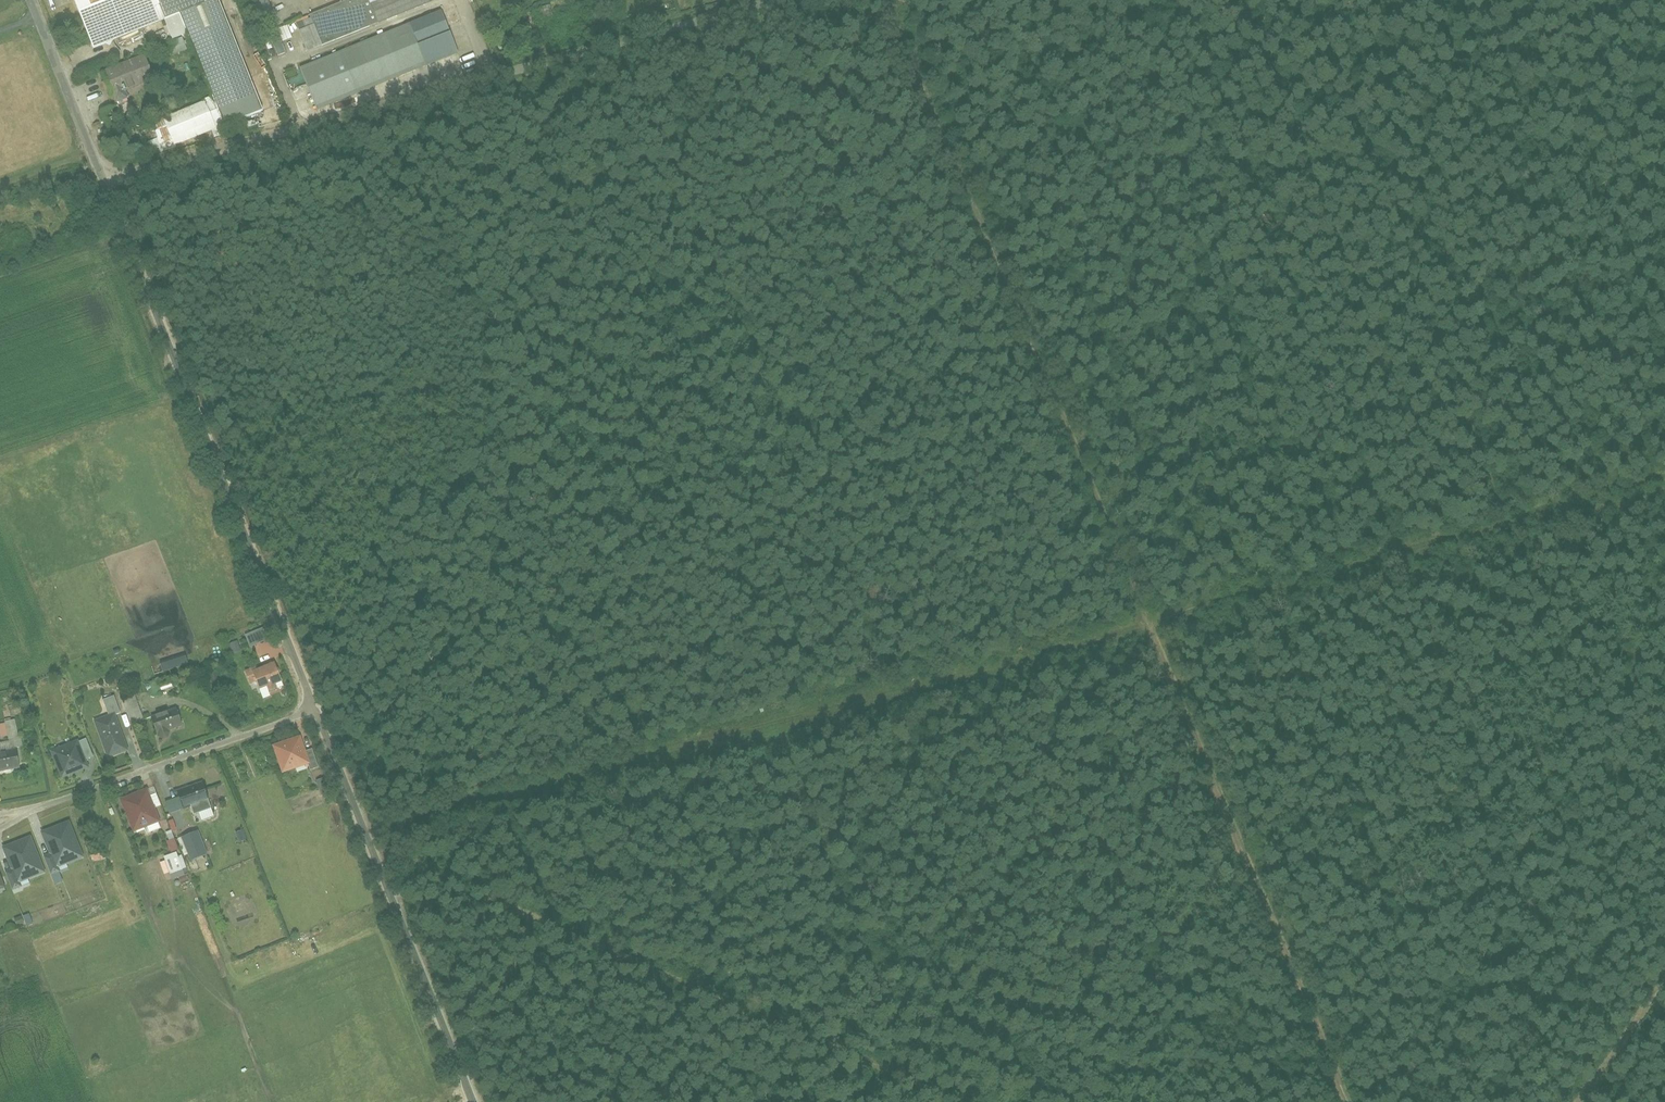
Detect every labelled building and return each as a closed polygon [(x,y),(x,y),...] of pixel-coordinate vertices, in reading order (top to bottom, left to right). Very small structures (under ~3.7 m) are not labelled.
[(221,0),(75,0),(95,50),(179,17),(229,127),(269,114),(221,0)] [(254,0),(261,25),(274,21),(268,0),(255,0),(254,0)] [(432,0),(346,0),(310,14),(314,25),(299,31),(307,50),(432,0)] [(440,11),(298,66),(316,110),(457,55),(440,11)] [(269,33),(278,55),(286,52),(281,42),(292,37),(287,25),(269,33)] [(146,55),(106,71),(119,102),(130,98),(127,91),(156,79),(146,55)] [(215,98),(167,117),(171,126),(156,132),(159,138),(147,142),(152,155),(226,125),(215,98)] [(262,627),(244,634),(249,647),(267,639),(262,627)] [(233,653),(242,650),(238,640),(229,643),(233,653)] [(159,671),(188,665),(186,656),(157,662),(159,671)] [(255,665),(243,670),(249,685),(255,682),(259,690),(267,687),(268,690),(275,687),(274,684),(282,681),(274,661),(256,669),(255,665)] [(128,715),(141,711),(135,695),(123,699),(128,715)] [(175,704),(148,714),(157,736),(184,726),(175,704)] [(115,713),(93,721),(107,758),(129,750),(115,713)] [(0,722),(0,736),(0,737),(8,735),(9,739),(18,737),(14,719),(0,722)] [(300,736),(272,744),(282,773),(308,765),(310,770),(318,767),(312,749),(305,751),(300,736)] [(0,743),(0,773),(21,769),(15,740),(0,743)] [(78,740),(50,752),(62,780),(90,768),(78,740)] [(202,781),(176,791),(183,810),(209,801),(202,781)] [(147,788),(119,800),(133,834),(161,823),(147,788)] [(70,821),(41,832),(48,853),(44,855),(52,876),(61,873),(59,867),(84,858),(70,821)] [(207,855),(198,831),(181,838),(190,862),(207,855)] [(172,832),(165,835),(171,852),(179,849),(172,832)] [(31,836),(1,847),(9,868),(5,869),(12,891),(21,887),(19,882),(44,872),(31,836)] [(179,850),(163,856),(172,879),(188,873),(179,850)] [(179,876),(180,883),(189,881),(187,874),(179,876)]
